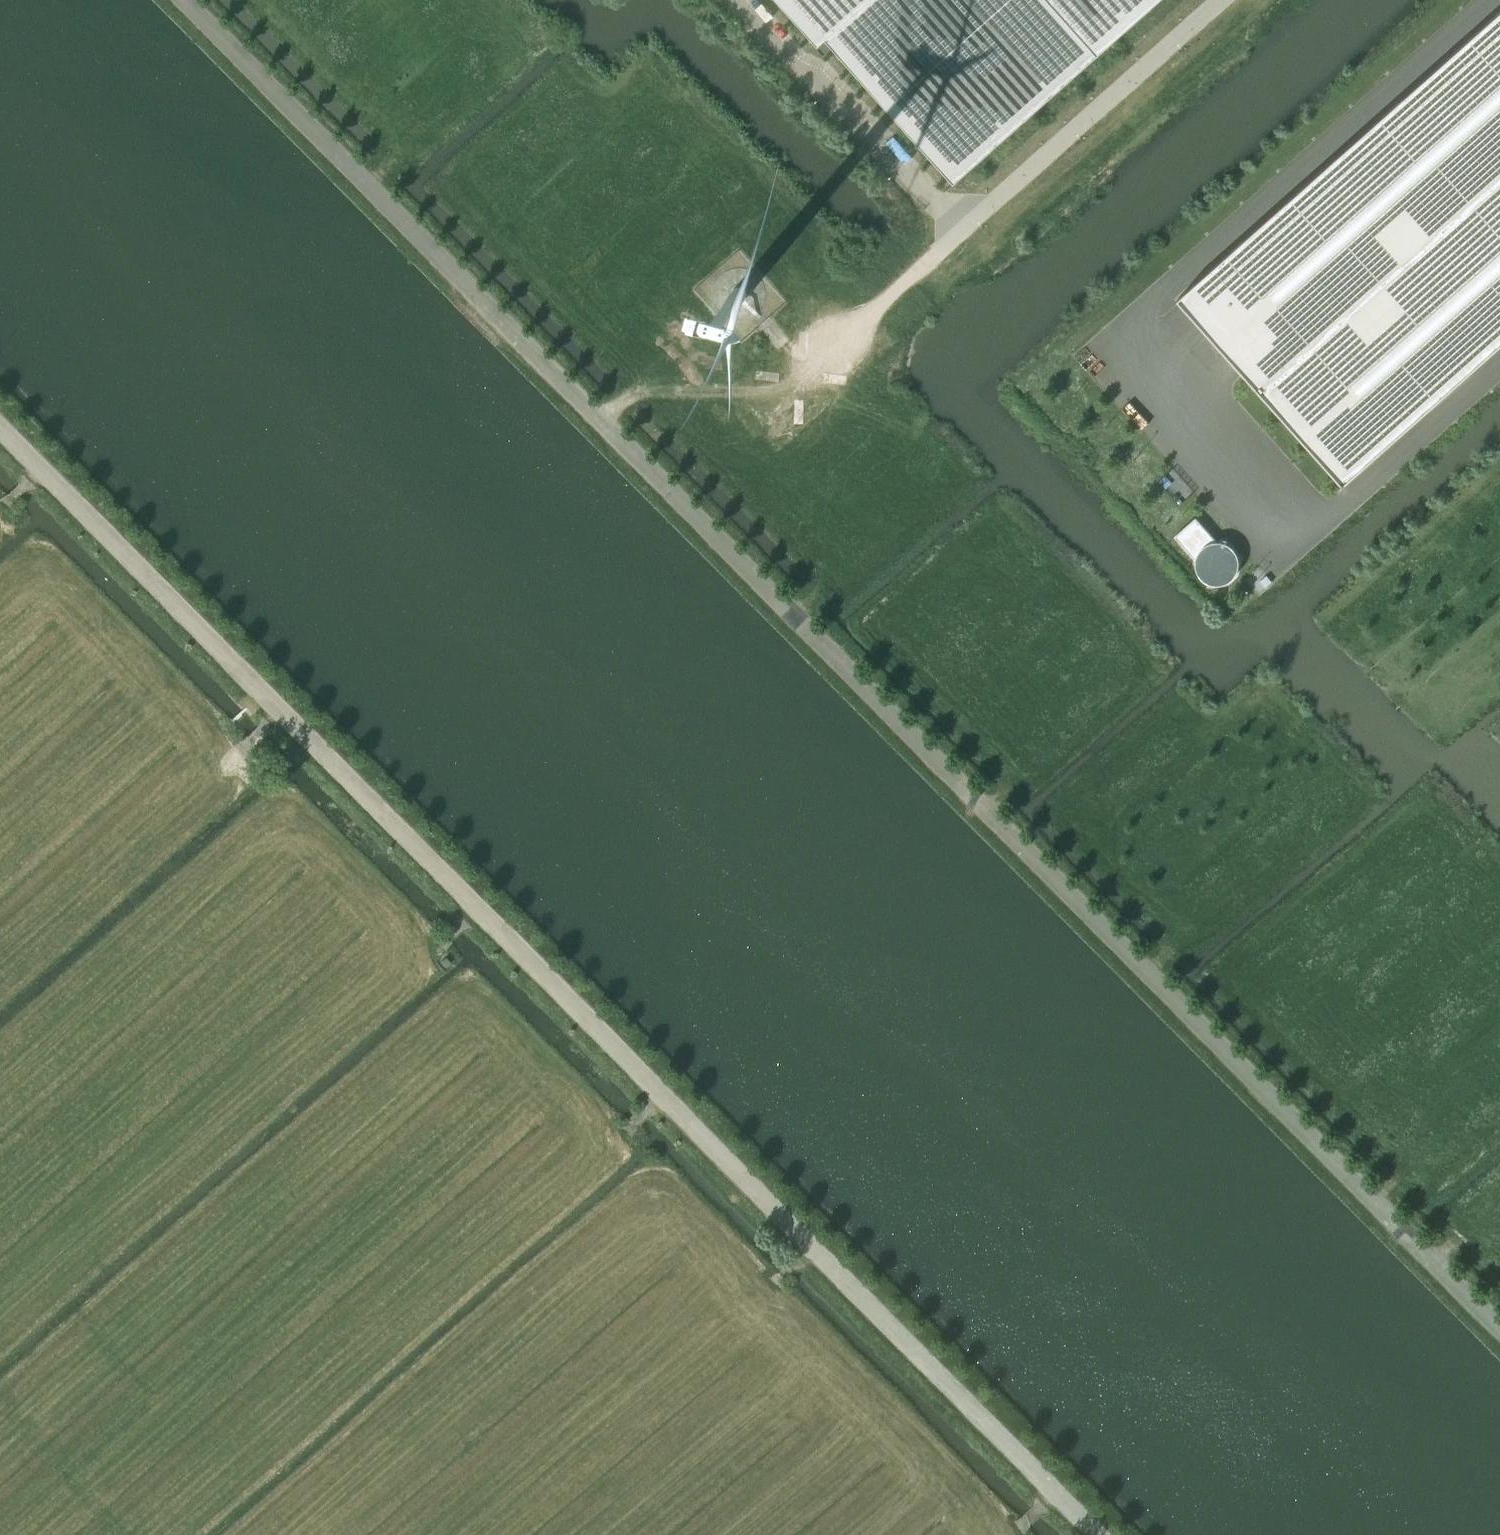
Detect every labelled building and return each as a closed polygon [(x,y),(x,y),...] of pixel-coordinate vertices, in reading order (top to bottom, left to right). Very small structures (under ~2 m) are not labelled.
[(816,42),(823,35),(955,183),(1108,46),(1147,12),(1139,3),(1137,0),(778,0),(816,42)] [(1346,487),(1499,349),(1499,16),(1180,301),(1346,487)] [(732,293),(731,295),(731,296),(732,297),(733,299),(734,300),(735,301),(736,302),(738,302),(739,302),(741,302),(742,302),(743,301),(745,300),(745,299),(746,297),(747,296),(747,294),(747,293),(746,292),(745,290),(745,289),(743,288),(742,287),(741,287),(739,287),(738,287),(736,287),(735,288),(734,289),(733,290),(732,292),(732,293)] [(1196,518),(1175,536),(1197,560),(1196,563),(1196,565),(1196,566),(1197,567),(1197,568),(1198,571),(1199,574),(1200,576),(1201,577),(1202,578),(1203,579),(1206,581),(1209,584),(1212,585),(1214,585),(1218,585),(1220,585),(1221,585),(1222,585),(1224,585),(1226,584),(1230,582),(1232,580),(1235,578),(1237,575),(1238,572),(1239,570),(1240,567),(1240,565),(1240,563),(1240,561),(1239,559),(1239,556),(1238,555),(1237,552),(1235,550),(1234,549),(1233,548),(1232,547),(1231,546),(1229,545),(1227,544),(1225,543),(1222,542),(1220,542),(1219,542),(1218,542),(1196,518)] [(445,966),(450,962),(445,956),(440,960),(445,966)]
